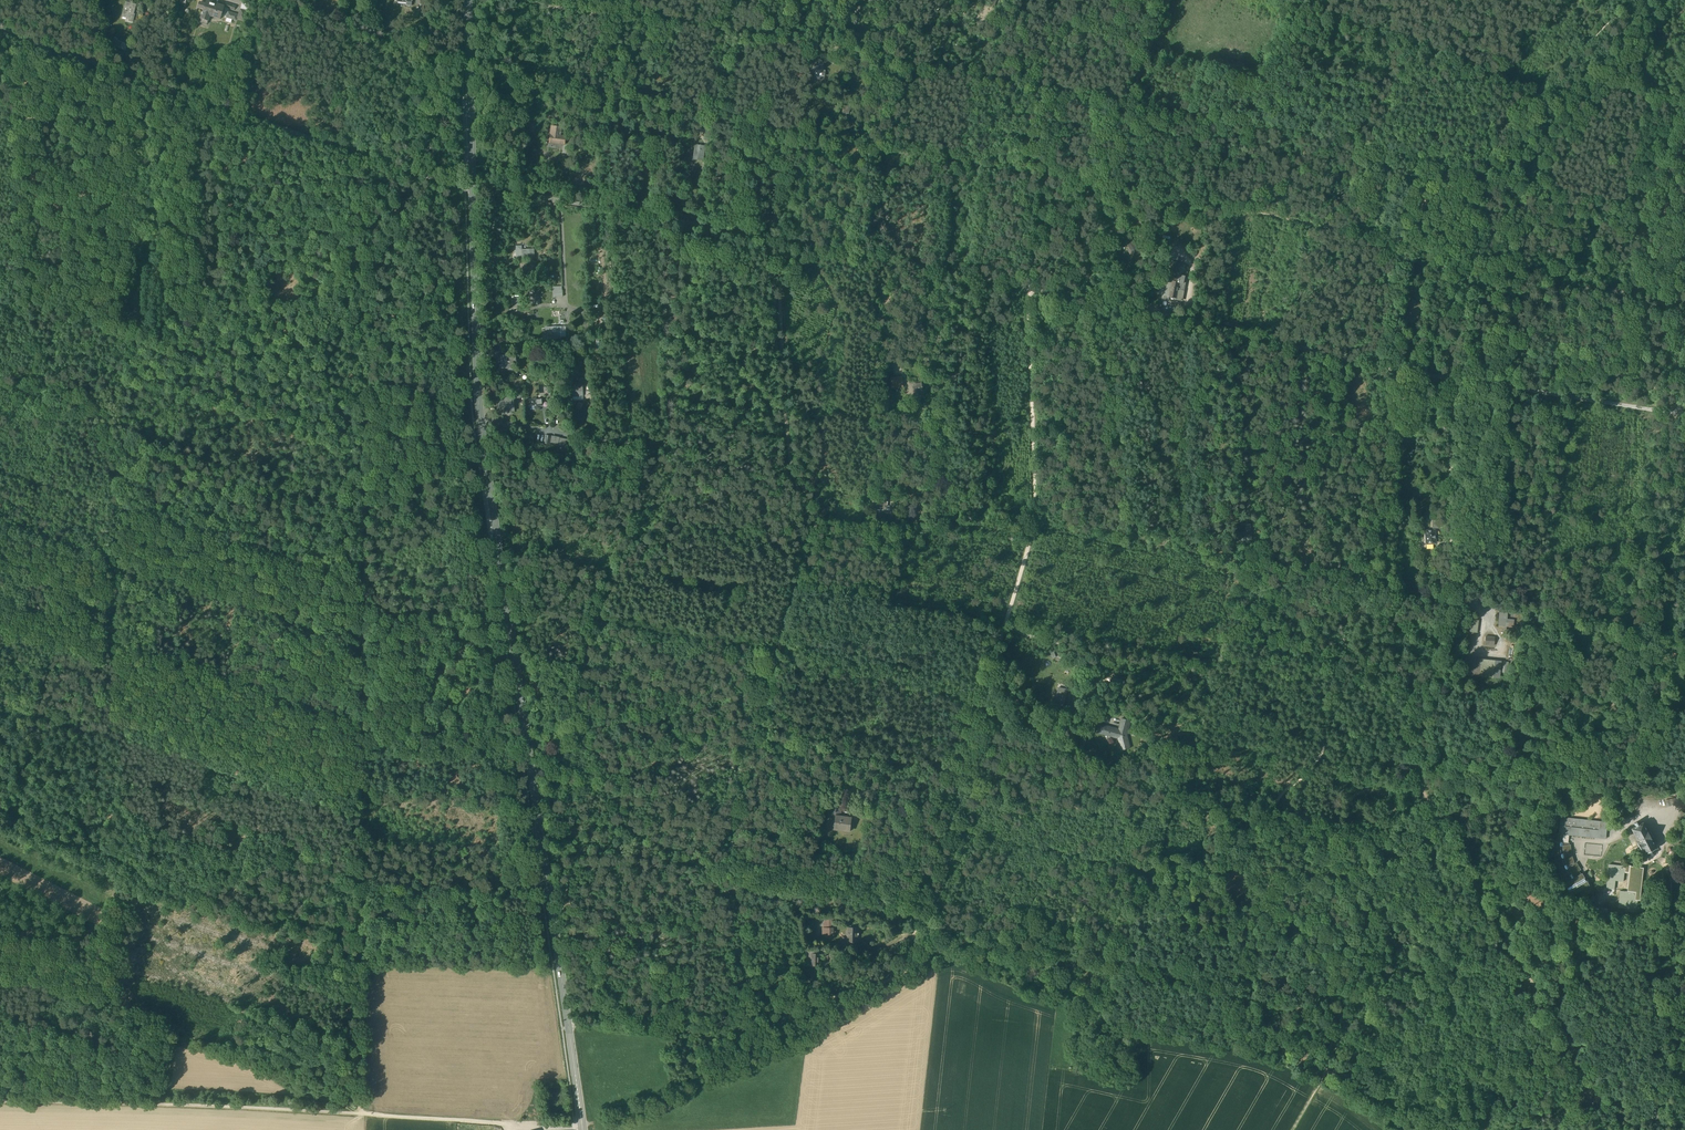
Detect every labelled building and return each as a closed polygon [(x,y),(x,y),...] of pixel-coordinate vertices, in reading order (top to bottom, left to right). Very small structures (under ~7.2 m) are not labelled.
[(244,0),(243,0),(241,6),(249,9),(250,9),(250,2),(244,0)] [(224,7),(206,1),(206,4),(202,3),(200,3),(198,8),(201,9),(204,10),(203,12),(202,12),(202,15),(201,19),(208,21),(210,16),(221,19),(224,7)] [(136,5),(126,2),(122,17),(130,19),(129,21),(132,22),(136,5)] [(243,10),(241,9),(238,19),(244,21),(247,11),(248,12),(249,9),(244,7),(243,10)] [(238,15),(229,12),(227,18),(227,21),(231,22),(231,19),(236,20),(238,15)] [(125,44),(114,40),(112,45),(123,49),(124,46),(125,44)] [(823,66),(814,65),(813,69),(815,70),(814,78),(819,79),(820,76),(823,76),(824,71),(822,71),(823,66)] [(554,132),(551,131),(550,143),(564,145),(565,137),(557,136),(558,132),(560,133),(561,128),(555,127),(554,132)] [(704,146),(695,145),(693,160),(702,161),(704,146)] [(1141,255),(1133,242),(1128,245),(1135,256),(1135,257),(1136,258),(1137,258),(1138,258),(1138,257),(1141,255)] [(1179,283),(1173,282),(1170,296),(1176,298),(1178,287),(1179,283)] [(1182,288),(1178,287),(1176,298),(1183,299),(1184,291),(1182,290),(1182,288)] [(538,291),(529,291),(529,304),(538,304),(538,291)] [(1420,304),(1413,303),(1413,305),(1409,304),(1408,316),(1418,317),(1420,304)] [(561,327),(546,327),(546,340),(561,339),(561,334),(562,334),(562,330),(561,331),(561,327)] [(512,356),(501,356),(501,369),(507,368),(507,371),(513,371),(513,368),(513,361),(515,361),(515,356),(512,356)] [(902,377),(891,378),(892,388),(903,386),(902,377)] [(582,383),(568,383),(569,396),(583,396),(582,387),(583,387),(582,383)] [(921,383),(914,385),(915,392),(923,391),(921,383)] [(512,398),(505,398),(505,400),(508,400),(508,404),(510,404),(510,405),(509,405),(509,406),(510,405),(511,411),(514,411),(513,400),(512,400),(512,398)] [(536,400),(532,401),(531,399),(526,400),(527,403),(528,407),(530,407),(530,409),(538,408),(537,406),(542,406),(542,403),(537,404),(536,400)] [(505,400),(500,400),(500,403),(501,403),(501,406),(500,406),(500,411),(503,410),(503,414),(511,414),(511,411),(510,405),(509,406),(509,405),(510,405),(510,404),(508,404),(508,400),(505,400)] [(888,502),(874,499),(872,508),(885,511),(886,507),(887,507),(888,502)] [(1250,524),(1242,525),(1243,537),(1251,536),(1250,524)] [(1435,530),(1426,531),(1426,540),(1426,543),(1436,543),(1435,530)] [(1507,612),(1500,612),(1499,626),(1513,627),(1514,620),(1507,619),(1507,612)] [(1479,620),(1471,619),(1471,620),(1470,632),(1471,632),(1477,633),(1479,620)] [(1495,637),(1486,636),(1485,645),(1494,645),(1495,637)] [(1478,659),(1465,658),(1463,674),(1476,675),(1478,659)] [(1120,680),(1113,678),(1112,684),(1113,684),(1113,686),(1116,686),(1117,685),(1119,685),(1120,680)] [(1676,686),(1643,699),(1645,703),(1677,690),(1676,686)] [(1067,689),(1060,688),(1059,688),(1059,692),(1058,694),(1057,695),(1058,697),(1057,700),(1056,700),(1056,703),(1056,704),(1057,704),(1057,706),(1053,708),(1055,711),(1062,713),(1063,709),(1069,711),(1068,713),(1072,714),(1073,708),(1064,706),(1067,689)] [(1108,727),(1099,724),(1097,733),(1117,738),(1117,735),(1122,737),(1125,728),(1120,727),(1119,730),(1114,728),(1113,730),(1107,728),(1108,727)] [(1675,798),(1664,800),(1665,806),(1676,804),(1675,798)] [(852,818),(835,816),(834,829),(833,829),(850,832),(852,818)] [(1608,822),(1561,817),(1559,833),(1553,833),(1552,842),(1554,842),(1553,846),(1551,846),(1553,856),(1554,855),(1555,860),(1554,860),(1556,869),(1558,868),(1560,872),(1559,873),(1565,883),(1564,884),(1566,889),(1567,888),(1569,891),(1568,892),(1571,896),(1579,892),(1582,897),(1592,891),(1589,886),(1590,885),(1587,880),(1586,881),(1584,878),(1585,877),(1582,873),(1581,873),(1580,871),(1581,870),(1576,862),(1574,864),(1573,863),(1575,863),(1571,854),(1571,853),(1571,844),(1570,844),(1569,843),(1568,842),(1569,835),(1606,839),(1608,822)] [(1636,826),(1631,829),(1637,841),(1635,842),(1641,853),(1643,852),(1645,855),(1657,849),(1643,822),(1638,825),(1638,824),(1637,822),(1634,823),(1635,826),(1636,826)] [(1631,866),(1609,863),(1606,888),(1614,889),(1615,880),(1623,881),(1624,872),(1629,873),(1627,891),(1620,890),(1618,907),(1637,909),(1638,899),(1639,899),(1643,867),(1635,867),(1635,865),(1631,865),(1631,866)] [(825,928),(832,928),(832,921),(836,921),(836,917),(825,917),(825,928)] [(859,926),(849,926),(848,942),(858,942),(859,926)] [(832,928),(823,928),(823,936),(826,936),(826,938),(832,938),(832,928)]
